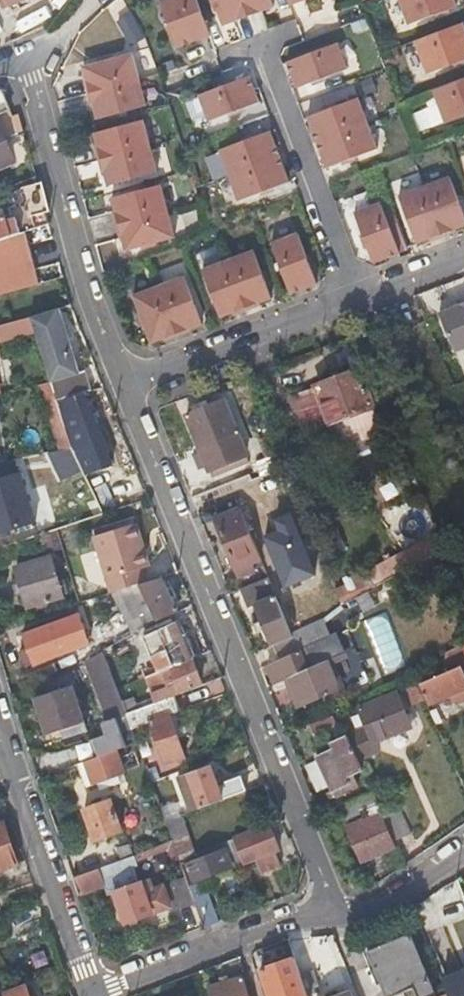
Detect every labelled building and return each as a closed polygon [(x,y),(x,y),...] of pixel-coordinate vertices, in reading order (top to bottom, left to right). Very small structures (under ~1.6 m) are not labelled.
[(178,46),(211,34),(198,0),(161,0),(178,46)] [(224,24),(249,14),(244,0),(215,0),(224,24)] [(249,14),(274,4),(273,0),(244,0),(249,14)] [(409,23),(456,4),(455,0),(400,0),(409,23)] [(415,39),(428,71),(463,57),(463,24),(463,20),(415,39)] [(339,41),(289,60),(298,86),(349,67),(339,41)] [(135,51),(86,66),(89,79),(87,80),(90,94),(142,78),(135,51)] [(251,74),(200,93),(210,119),(260,101),(251,74)] [(435,88),(447,120),(463,114),(463,76),(435,88)] [(142,78),(90,94),(94,107),(96,107),(100,119),(148,104),(142,78)] [(12,114),(2,88),(0,89),(0,119),(12,114)] [(360,96),(309,115),(319,140),(369,122),(360,96)] [(8,159),(1,142),(24,133),(18,112),(12,114),(0,119),(0,163),(8,159)] [(100,146),(97,147),(101,161),(152,145),(145,119),(96,134),(100,146)] [(369,122),(319,140),(328,166),(379,147),(369,122)] [(271,129),(221,148),(230,174),(281,155),(271,129)] [(152,145),(101,161),(104,175),(107,174),(110,187),(159,171),(152,145)] [(281,155),(230,174),(240,199),(290,180),(281,155)] [(426,185),(444,235),(458,230),(457,228),(463,225),(463,210),(450,176),(426,185)] [(24,229),(38,223),(47,219),(45,211),(49,210),(43,182),(40,183),(13,193),(17,204),(3,210),(5,216),(2,218),(0,213),(0,239),(24,229)] [(114,212),(117,226),(169,211),(162,184),(113,198),(116,211),(114,212)] [(444,235),(426,185),(400,194),(418,242),(430,238),(431,240),(444,235)] [(382,201),(355,210),(374,261),(401,251),(382,201)] [(126,252),(176,236),(169,211),(117,226),(121,240),(123,239),(126,252)] [(49,226),(47,219),(38,223),(39,229),(49,226)] [(0,239),(0,294),(52,281),(49,262),(32,266),(24,229),(0,239)] [(317,281),(299,232),(272,242),(291,291),(317,281)] [(259,300),(271,296),(254,249),(229,258),(247,307),(260,303),(259,300)] [(202,268),(219,315),(232,311),(232,313),(247,307),(229,258),(202,268)] [(189,327),(201,322),(184,275),(160,284),(178,333),(190,329),(189,327)] [(160,284),(132,294),(149,341),(161,337),(162,339),(178,333),(160,284)] [(449,352),(463,346),(463,300),(433,312),(449,352)] [(49,382),(56,400),(67,427),(85,420),(75,396),(95,388),(87,367),(78,371),(53,308),(22,317),(29,334),(49,382)] [(29,334),(22,317),(0,324),(0,332),(3,331),(6,341),(29,334)] [(381,403),(365,367),(314,387),(337,443),(381,426),(373,407),(381,403)] [(38,385),(46,404),(56,400),(49,382),(38,385)] [(231,394),(186,413),(210,472),(230,464),(232,471),(251,463),(227,407),(235,403),(231,394)] [(46,404),(63,447),(75,445),(67,427),(56,400),(46,404)] [(271,433),(258,438),(266,456),(256,460),(262,476),(284,467),(278,452),(271,433)] [(75,445),(63,447),(74,474),(85,470),(75,445)] [(36,525),(24,474),(0,479),(0,534),(36,525)] [(110,482),(96,486),(104,510),(118,506),(110,482)] [(235,568),(251,561),(261,558),(240,506),(214,516),(235,568)] [(135,524),(93,537),(111,594),(146,583),(142,570),(137,554),(144,552),(135,524)] [(60,546),(58,539),(56,532),(42,537),(45,551),(60,546)] [(137,554),(142,570),(149,567),(144,552),(137,554)] [(67,592),(65,586),(63,580),(58,582),(51,560),(15,571),(26,606),(61,596),(61,593),(67,592)] [(251,561),(235,568),(238,574),(254,568),(251,561)] [(276,573),(268,576),(281,609),(289,605),(276,573)] [(341,599),(370,590),(365,575),(336,584),(341,599)] [(166,576),(152,582),(138,587),(153,624),(176,613),(169,597),(174,595),(166,576)] [(281,609),(268,576),(234,590),(242,608),(254,603),(271,644),(291,635),(281,609)] [(151,621),(135,589),(117,598),(134,630),(151,621)] [(387,612),(365,620),(384,674),(407,665),(387,612)] [(80,618),(23,635),(27,646),(31,662),(32,665),(90,648),(80,618)] [(154,670),(170,664),(190,656),(185,646),(182,638),(174,621),(144,634),(151,653),(148,655),(154,670)] [(317,663),(342,651),(334,635),(309,645),(317,663)] [(188,636),(182,638),(185,646),(191,643),(188,636)] [(444,648),(439,668),(441,674),(456,667),(457,669),(463,666),(463,656),(457,642),(444,648)] [(355,681),(342,651),(317,663),(309,645),(267,662),(275,681),(284,677),(289,675),(301,704),(355,681)] [(17,649),(22,665),(31,662),(27,646),(17,649)] [(121,701),(101,648),(88,659),(110,719),(125,713),(121,701)] [(157,701),(171,696),(202,683),(190,656),(170,664),(176,682),(153,691),(157,701)] [(431,699),(449,692),(453,702),(463,697),(463,683),(457,669),(456,667),(441,674),(423,681),(431,699)] [(296,706),(301,704),(289,675),(284,677),(296,706)] [(424,698),(420,688),(415,678),(404,682),(414,704),(424,698)] [(77,728),(77,729),(78,731),(87,728),(71,683),(34,695),(48,732),(64,726),(66,731),(77,728)] [(359,708),(366,725),(373,741),(411,726),(397,692),(359,708)] [(125,713),(125,714),(139,708),(134,696),(121,701),(125,713)] [(180,720),(171,696),(157,701),(139,708),(125,714),(131,728),(147,721),(157,746),(151,748),(156,760),(162,758),(164,761),(185,753),(174,723),(180,720)] [(309,725),(311,731),(314,738),(339,729),(333,715),(309,725)] [(333,789),(342,785),(353,781),(349,772),(362,766),(347,734),(328,741),(331,747),(319,753),(333,789)] [(93,782),(102,779),(110,776),(112,781),(122,777),(120,773),(126,771),(118,747),(75,764),(78,774),(89,770),(93,782)] [(209,766),(199,770),(189,773),(193,782),(185,785),(191,802),(181,806),(183,812),(189,809),(244,788),(238,773),(216,782),(209,766)] [(365,808),(367,812),(369,816),(347,827),(361,859),(393,846),(382,820),(386,818),(385,815),(373,789),(338,804),(343,817),(365,808)] [(94,840),(107,835),(121,830),(109,799),(82,809),(94,840)] [(159,805),(164,819),(178,813),(172,800),(159,805)] [(178,813),(164,819),(171,838),(177,855),(178,858),(192,852),(181,823),(193,819),(189,809),(183,812),(178,813)] [(385,815),(386,818),(396,839),(411,832),(400,809),(385,815)] [(18,862),(3,820),(0,822),(0,868),(18,862)] [(266,824),(232,837),(238,852),(242,861),(253,857),(258,872),(276,866),(271,850),(275,849),(266,824)] [(232,837),(192,852),(178,858),(179,860),(183,870),(186,880),(204,872),(206,874),(231,866),(227,856),(238,852),(232,837)] [(177,855),(171,838),(73,878),(79,894),(103,885),(107,895),(112,893),(122,923),(170,906),(172,909),(194,902),(188,886),(186,880),(183,870),(151,882),(148,872),(137,876),(132,865),(134,864),(132,859),(168,845),(172,857),(177,855)] [(446,896),(450,906),(453,905),(457,915),(463,913),(463,898),(456,876),(441,886),(446,896)] [(195,883),(188,886),(194,902),(196,909),(210,904),(204,886),(195,883)] [(416,995),(448,995),(446,991),(435,995),(411,934),(379,945),(373,962),(386,995),(412,985),(416,995)] [(297,969),(292,954),(260,966),(270,995),(306,995),(306,994),(297,969)] [(306,994),(312,992),(319,989),(309,964),(297,969),(306,994)] [(240,977),(205,990),(206,995),(246,995),(240,977)] [(448,995),(463,995),(463,984),(446,991),(448,995)] [(15,989),(5,993),(6,995),(29,995),(26,986),(15,989)]
